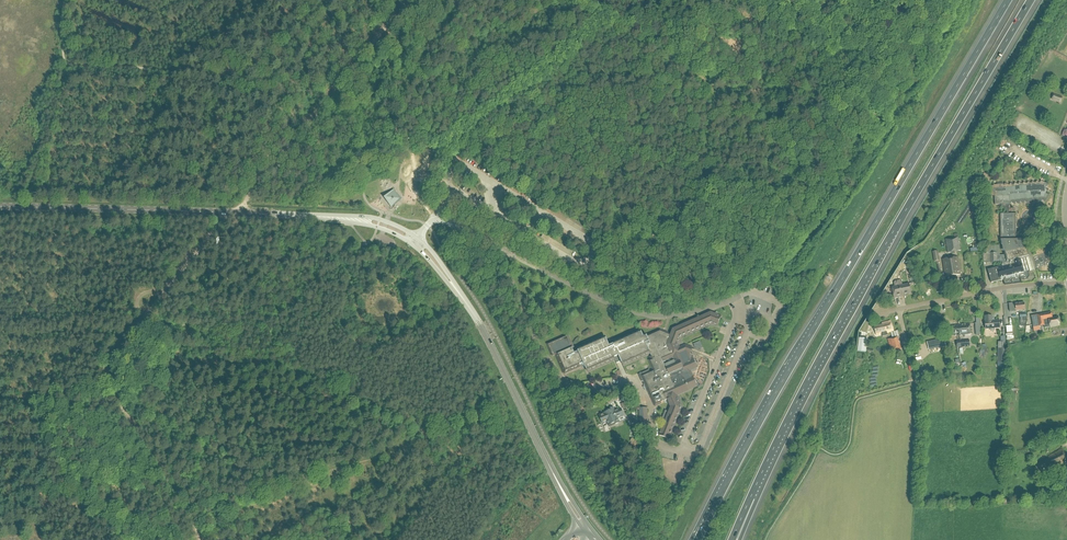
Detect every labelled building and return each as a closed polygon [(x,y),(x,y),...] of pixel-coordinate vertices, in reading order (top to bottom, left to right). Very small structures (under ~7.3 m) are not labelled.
[(1048,185),(1040,181),(1039,183),(1036,181),(1035,183),(1031,182),(1031,184),(1027,182),(1026,184),(1023,182),(1022,184),(1018,183),(1017,185),(1014,183),(1013,185),(1010,183),(1009,185),(1005,184),(1005,185),(1005,186),(1003,186),(1003,185),(993,186),(990,187),(991,197),(994,196),(995,205),(1000,205),(1001,207),(1006,211),(1006,213),(999,213),(999,215),(1000,215),(1000,220),(999,220),(999,224),(1000,224),(1000,229),(999,229),(999,233),(1000,233),(1000,238),(999,238),(1000,241),(1001,241),(1003,252),(1004,255),(1000,256),(999,245),(986,246),(986,254),(983,254),(983,262),(988,262),(991,262),(1002,262),(1003,266),(992,269),(992,268),(989,268),(990,269),(988,270),(991,283),(1003,280),(1005,285),(1021,283),(1020,279),(1021,279),(1021,278),(1024,280),(1027,279),(1029,276),(1028,272),(1029,272),(1025,258),(1030,257),(1027,246),(1025,246),(1025,243),(1024,240),(1017,240),(1017,238),(1016,238),(1016,233),(1016,229),(1016,224),(1016,220),(1016,215),(1016,213),(1009,213),(1009,208),(1012,203),(1015,204),(1016,202),(1019,204),(1020,202),(1024,204),(1025,202),(1028,203),(1029,201),(1032,203),(1033,201),(1037,203),(1038,201),(1041,202),(1042,200),(1045,202),(1049,196),(1046,194),(1048,190),(1046,189),(1048,185)] [(390,206),(391,208),(393,206),(399,201),(399,198),(395,192),(393,190),(391,191),(392,192),(386,196),(385,200),(390,206)] [(948,253),(961,251),(958,237),(946,239),(948,253)] [(958,283),(957,276),(961,275),(958,257),(942,259),(945,277),(947,277),(948,285),(958,283)] [(895,298),(903,296),(902,294),(911,293),(909,283),(892,287),(895,298)] [(1025,310),(1024,303),(1015,304),(1012,304),(1012,303),(1008,304),(1009,313),(1016,312),(1016,311),(1025,310)] [(564,372),(583,364),(587,371),(615,359),(614,358),(618,356),(622,365),(650,353),(653,360),(650,361),(655,371),(650,373),(649,370),(643,373),(644,376),(643,376),(656,405),(667,400),(671,407),(669,412),(666,411),(662,420),(665,422),(659,435),(659,436),(669,439),(682,407),(677,396),(689,390),(697,387),(691,371),(697,368),(693,359),(692,360),(689,353),(690,354),(691,351),(692,348),(687,346),(685,345),(679,348),(678,345),(681,337),(711,324),(717,326),(721,317),(721,316),(721,317),(711,313),(673,329),(671,335),(662,332),(660,331),(647,337),(646,335),(643,336),(641,333),(609,347),(606,339),(578,351),(578,352),(575,353),(568,337),(549,345),(553,355),(556,354),(564,372)] [(1052,318),(1051,313),(1031,317),(1033,328),(1044,325),(1045,328),(1050,327),(1060,325),(1058,317),(1052,318)] [(992,319),(992,316),(985,316),(985,329),(990,329),(990,330),(991,331),(993,331),(995,329),(995,328),(1000,328),(999,320),(995,321),(994,319),(992,319)] [(888,335),(887,333),(894,331),(891,321),(882,323),(882,325),(874,328),(876,335),(882,334),(882,337),(888,335)] [(959,328),(960,336),(962,336),(961,335),(972,334),(971,324),(959,325),(959,328)] [(956,336),(960,336),(959,328),(959,325),(957,325),(957,327),(947,328),(948,336),(956,335),(956,336)] [(891,352),(901,349),(897,337),(888,339),(891,352)] [(928,348),(931,347),(932,349),(939,347),(938,344),(945,343),(944,338),(927,342),(928,348)] [(885,340),(878,342),(881,354),(888,352),(885,340)] [(1005,363),(1006,342),(998,342),(998,363),(1005,363)] [(691,371),(697,387),(705,384),(710,372),(709,360),(690,354),(689,353),(692,360),(693,359),(697,368),(691,371)] [(638,420),(647,420),(646,405),(637,406),(638,420)] [(602,425),(607,423),(609,426),(614,423),(615,425),(619,423),(617,418),(624,416),(621,409),(615,411),(613,408),(608,410),(609,411),(599,416),(602,425)]
